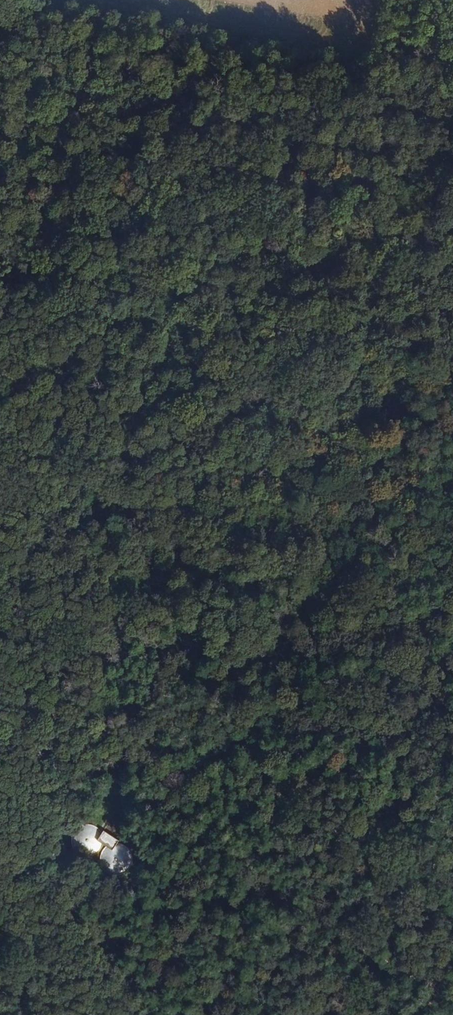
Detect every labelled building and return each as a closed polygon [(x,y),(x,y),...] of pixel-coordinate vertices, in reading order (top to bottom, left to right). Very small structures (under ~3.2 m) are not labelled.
[(97,841),(102,834),(100,831),(98,829),(95,826),(91,825),(87,825),(83,825),(79,827),(76,829),(74,833),(72,836),(72,839),(72,843),(73,846),(75,849),(77,852),(80,854),(83,855),(86,856),(90,856),(93,855),(96,853),(99,851),(101,848),(102,845),(97,841)] [(112,851),(117,843),(118,841),(104,831),(102,834),(97,841),(102,845),(106,847),(112,851)] [(106,871),(109,873),(112,874),(115,875),(119,874),(123,873),(126,871),(128,868),(131,865),(131,861),(131,856),(130,851),(128,849),(125,846),(122,844),(117,843),(112,851),(106,847),(104,849),(102,851),(101,854),(100,857),(100,862),(101,865),(104,869),(106,871)] [(410,954),(406,962),(416,967),(419,958),(410,954)]
